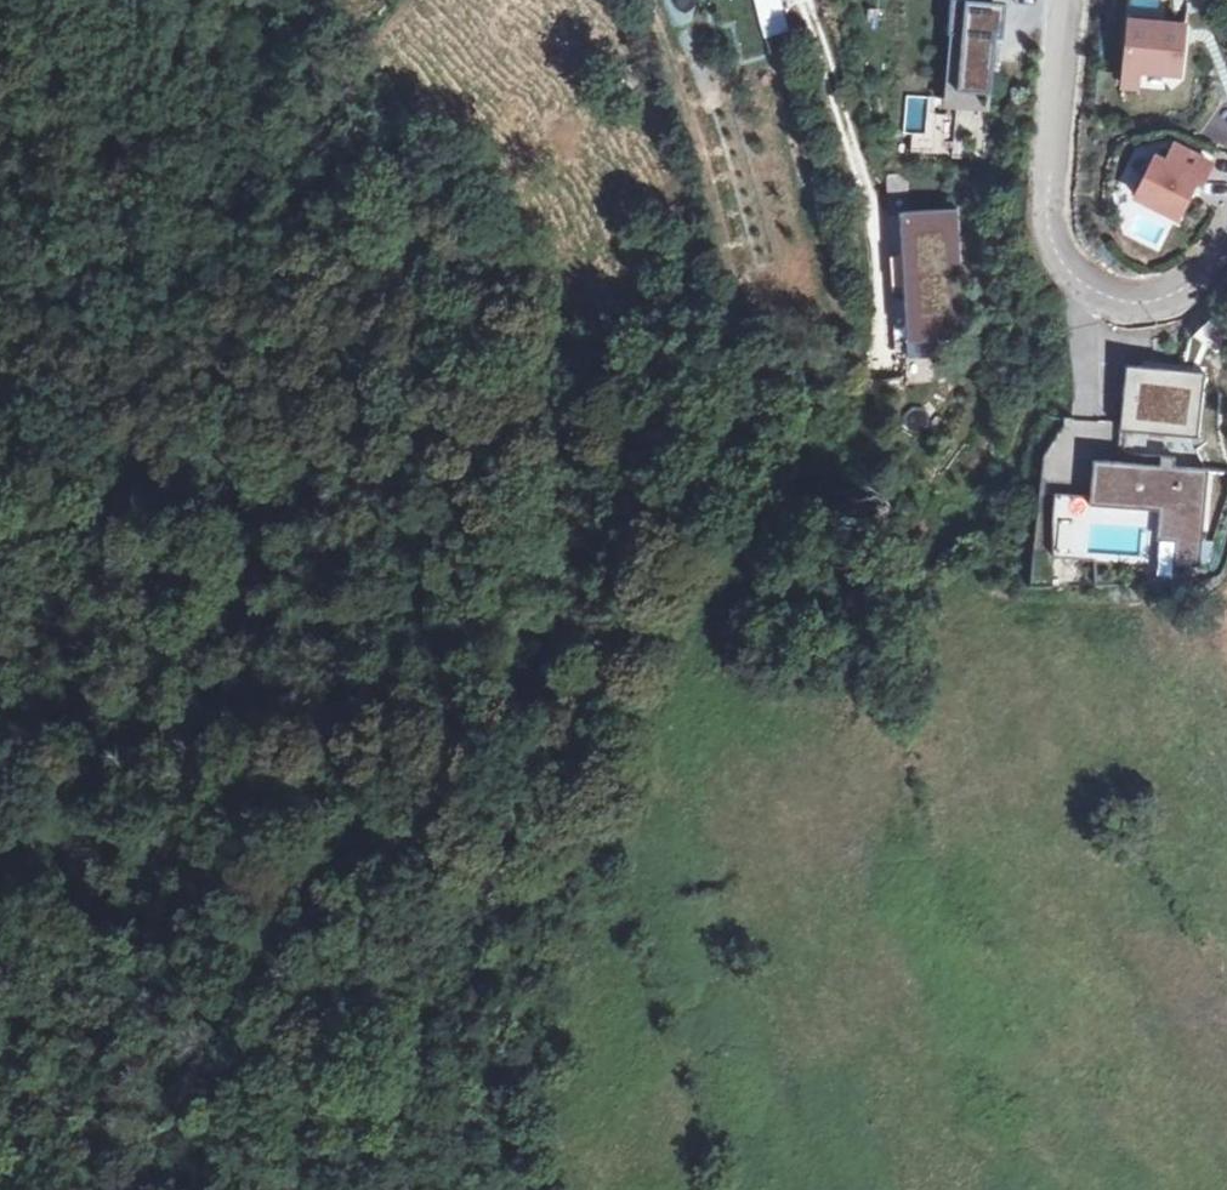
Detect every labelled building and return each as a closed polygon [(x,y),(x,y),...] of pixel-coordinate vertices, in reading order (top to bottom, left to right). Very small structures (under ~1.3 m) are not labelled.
[(760,37),(786,33),(782,0),(755,0),(760,37)] [(968,0),(951,0),(948,34),(951,35),(962,36),(957,91),(958,91),(991,94),(996,38),(1003,39),(1006,3),(968,0)] [(1182,23),(1124,17),(1118,85),(1135,87),(1136,70),(1177,74),(1182,23)] [(962,36),(951,35),(945,105),(957,106),(958,91),(957,91),(962,36)] [(1210,158),(1170,141),(1163,156),(1148,150),(1130,193),(1173,212),(1188,179),(1198,184),(1210,158)] [(957,209),(899,211),(907,342),(937,340),(938,355),(965,355),(957,209)] [(908,357),(938,355),(937,340),(907,342),(908,357)] [(1203,374),(1127,366),(1120,428),(1197,436),(1203,374)] [(1160,456),(1159,465),(1174,466),(1175,457),(1160,456)] [(1159,465),(1093,460),(1087,505),(1161,510),(1159,537),(1202,541),(1208,469),(1174,466),(1159,465)] [(1086,496),(1054,493),(1051,517),(1052,556),(1080,558),(1086,496)]
